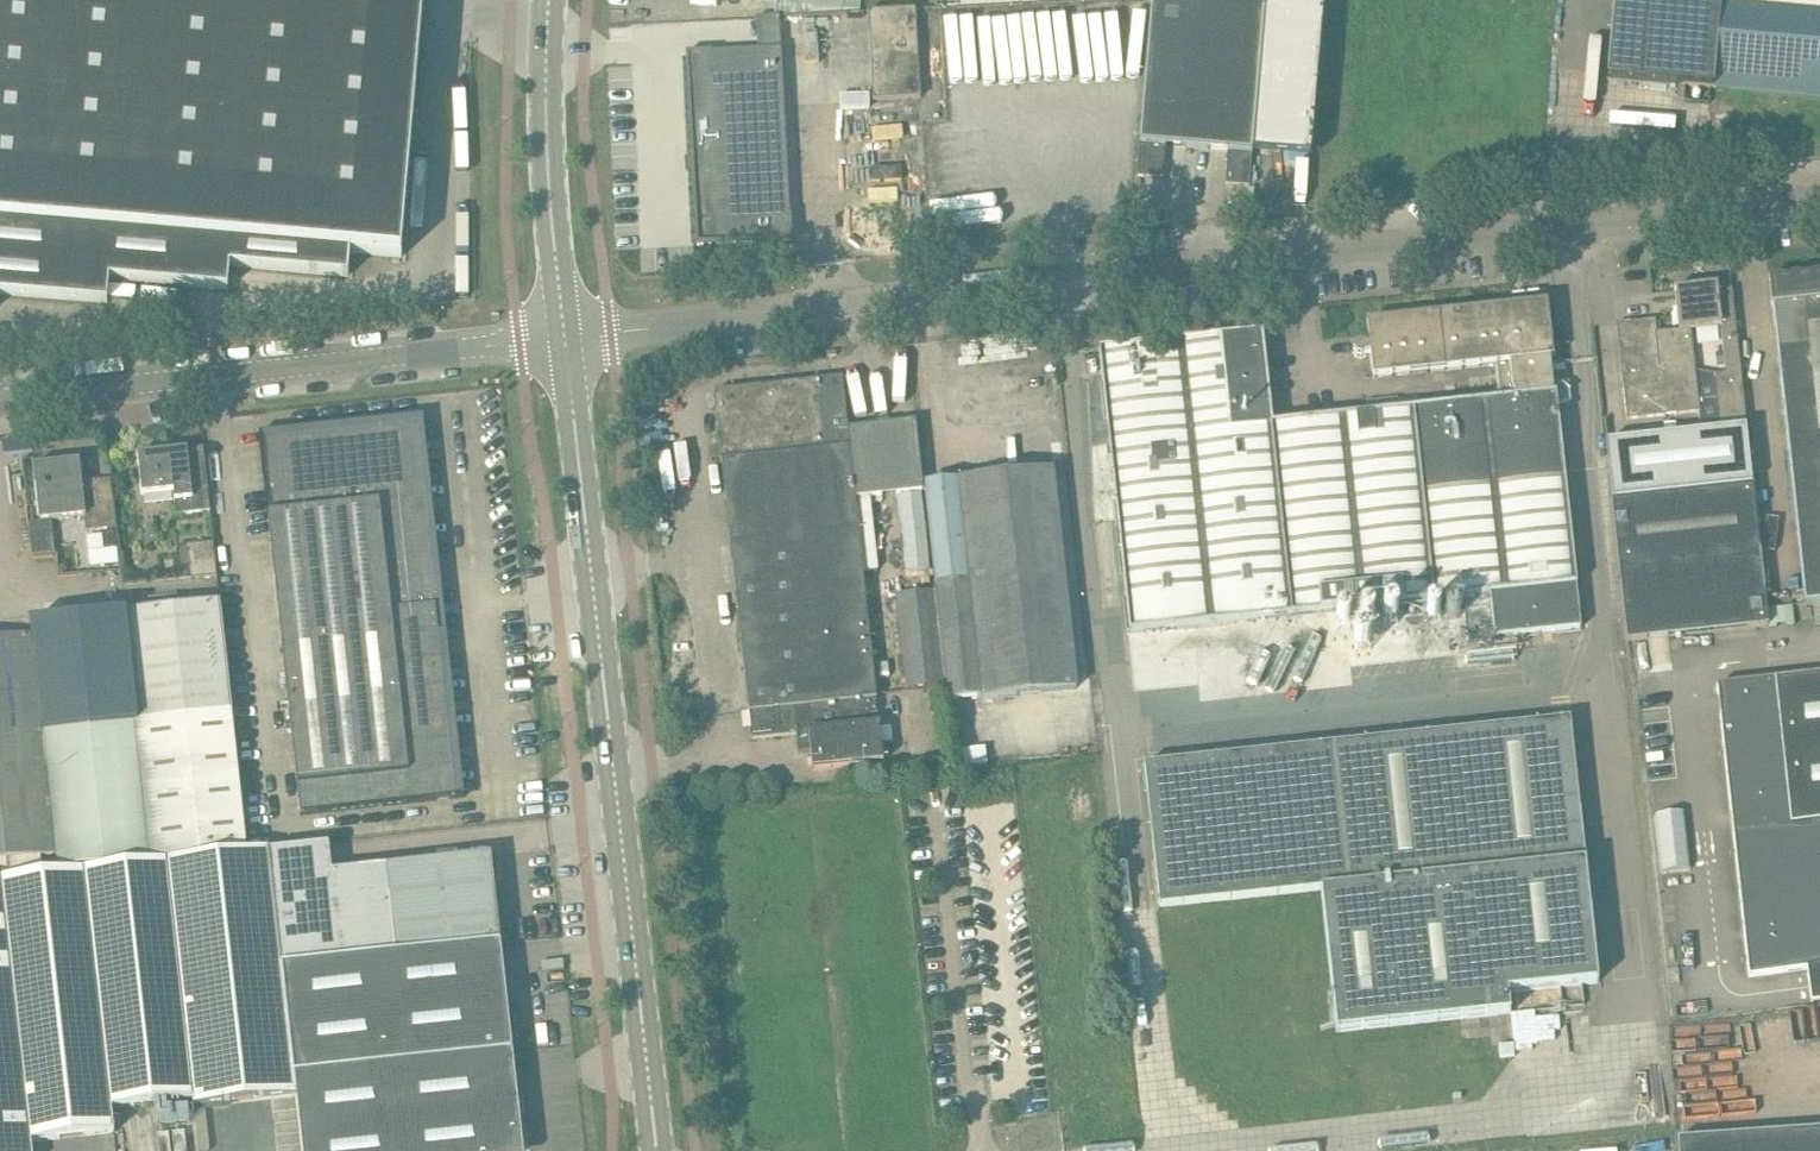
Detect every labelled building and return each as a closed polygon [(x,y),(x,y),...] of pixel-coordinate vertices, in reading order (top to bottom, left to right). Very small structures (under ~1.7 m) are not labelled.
[(108,304),(110,280),(228,291),(231,267),(348,277),(351,254),(402,258),(424,0),(0,0),(0,295),(108,304)] [(863,12),(869,113),(864,113),(868,203),(949,199),(949,194),(1136,184),(1137,177),(1140,144),(1152,2),(1152,0),(1097,0),(916,9),(869,12),(863,12)] [(1205,7),(1207,7),(1264,12),(1265,0),(1206,0),(1205,7)] [(1311,159),(1325,0),(1265,0),(1264,12),(1252,153),(1311,159)] [(1640,82),(1819,98),(1819,0),(1614,0),(1607,79),(1640,82)] [(1140,144),(1137,177),(1161,179),(1164,146),(1195,149),(1207,7),(1205,7),(1152,2),(1140,144)] [(1207,7),(1195,149),(1226,151),(1223,184),(1249,186),(1252,153),(1264,12),(1207,7)] [(712,52),(686,54),(687,63),(688,63),(688,65),(690,92),(688,92),(690,123),(691,123),(698,246),(773,242),(773,243),(793,243),(791,215),(790,216),(781,48),(780,17),(779,17),(756,18),(758,51),(716,53),(712,54),(712,52)] [(1769,279),(1772,306),(1804,603),(1819,602),(1819,273),(1769,279)] [(1691,329),(1721,326),(1721,327),(1722,327),(1721,322),(1736,321),(1732,290),(1718,291),(1717,284),(1691,287),(1675,289),(1676,297),(1679,330),(1656,333),(1660,368),(1695,364),(1691,329)] [(1375,376),(1496,363),(1547,358),(1551,357),(1550,346),(1552,345),(1549,317),(1547,317),(1545,305),(1369,324),(1371,336),(1368,336),(1369,345),(1365,346),(1360,344),(1355,347),(1354,352),(1356,356),(1361,358),(1366,355),(1370,355),(1371,365),(1373,364),(1375,376)] [(1736,321),(1721,322),(1722,327),(1721,327),(1726,374),(1720,375),(1720,373),(1715,373),(1715,374),(1696,371),(1695,364),(1660,368),(1656,333),(1655,320),(1617,324),(1627,420),(1700,412),(1701,424),(1701,426),(1702,427),(1703,429),(1704,430),(1705,431),(1707,431),(1708,432),(1710,432),(1747,428),(1736,321)] [(1130,633),(1293,616),(1273,424),(1263,333),(1099,350),(1130,633)] [(1273,424),(1293,616),(1490,595),(1495,638),(1581,629),(1556,394),(1552,395),(1548,363),(1547,358),(1496,363),(1500,400),(1273,424)] [(715,393),(752,739),(809,733),(813,770),(884,762),(880,724),(868,725),(867,715),(878,714),(858,499),(924,492),(916,422),(848,429),(842,379),(715,393)] [(260,442),(281,629),(436,612),(425,512),(430,511),(429,498),(424,499),(416,426),(263,443),(262,442),(260,442)] [(1612,501),(1754,486),(1747,428),(1710,432),(1708,432),(1707,431),(1605,442),(1612,501)] [(211,512),(204,448),(138,455),(142,495),(174,492),(176,516),(211,512)] [(84,501),(80,461),(34,466),(40,522),(85,518),(87,532),(117,528),(112,479),(111,479),(113,498),(84,501)] [(1053,471),(925,485),(949,702),(1077,689),(1053,471)] [(1754,486),(1612,501),(1627,641),(1769,626),(1754,486)] [(218,576),(214,542),(196,544),(198,566),(189,567),(190,579),(218,576)] [(944,686),(934,591),(895,596),(906,690),(944,686)] [(198,857),(198,858),(248,853),(221,602),(126,612),(138,723),(133,723),(133,725),(44,734),(58,871),(153,861),(153,863),(168,862),(168,861),(198,857)] [(1462,612),(1462,611),(1462,610),(1462,609),(1461,608),(1460,606),(1459,605),(1457,604),(1456,604),(1455,604),(1454,604),(1452,604),(1451,605),(1450,606),(1449,606),(1448,608),(1448,609),(1448,610),(1447,611),(1448,613),(1448,614),(1448,615),(1449,616),(1450,617),(1451,618),(1452,618),(1454,618),(1455,619),(1456,618),(1457,618),(1459,618),(1460,617),(1460,616),(1461,615),(1462,614),(1462,612)] [(289,699),(444,683),(436,612),(281,629),(289,699)] [(55,855),(31,635),(0,638),(0,861),(55,855)] [(1716,686),(1748,978),(1819,968),(1819,674),(1774,680),(1716,686)] [(444,683),(289,699),(302,815),(433,800),(457,798),(457,795),(456,796),(444,683)] [(1145,765),(1160,907),(1322,890),(1337,1032),(1510,1013),(1508,993),(1582,985),(1598,983),(1570,720),(1145,765)] [(271,852),(283,968),(396,955),(386,868),(332,873),(329,846),(271,852)] [(283,968),(270,851),(248,853),(198,858),(168,862),(153,863),(90,870),(0,880),(0,1150),(32,1150),(31,1142),(114,1133),(112,1109),(193,1100),(194,1108),(194,1107),(297,1096),(283,968)] [(501,944),(492,856),(386,867),(396,955),(501,944)] [(283,968),(303,1150),(524,1150),(501,944),(396,955),(283,968)] [(1499,1046),(1500,1057),(1501,1057),(1514,1056),(1513,1044),(1499,1046)] [(1677,1140),(1678,1150),(1819,1150),(1819,1130),(1677,1140)]
